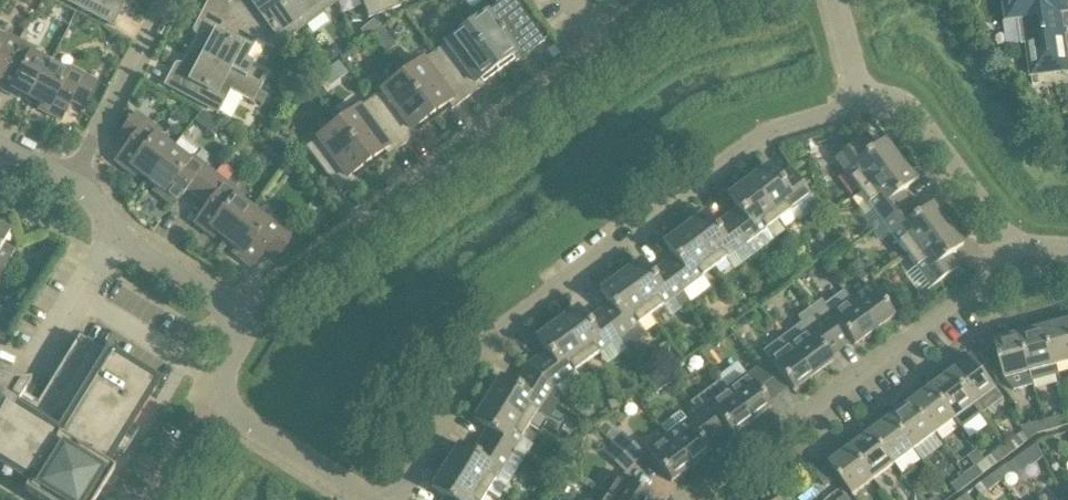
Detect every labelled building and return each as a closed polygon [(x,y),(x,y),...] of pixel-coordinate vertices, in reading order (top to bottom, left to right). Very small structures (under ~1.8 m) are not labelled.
[(107,23),(114,10),(121,13),(124,7),(125,6),(125,5),(125,4),(124,3),(124,2),(123,2),(123,1),(120,0),(64,0),(107,23)] [(283,0),(248,0),(234,10),(217,1),(210,15),(256,39),(255,40),(274,50),(275,49),(274,48),(302,27),(283,0)] [(335,0),(283,0),(302,27),(336,3),(335,0)] [(368,19),(385,13),(380,0),(361,0),(368,19)] [(385,13),(400,7),(397,0),(380,0),(385,13)] [(496,69),(512,58),(516,63),(545,42),(514,0),(493,0),(497,6),(466,29),(496,69)] [(1008,21),(1018,20),(1022,45),(1028,45),(1032,72),(1067,67),(1067,0),(1005,0),(1008,21)] [(198,37),(190,52),(261,89),(269,73),(245,60),(255,40),(256,39),(210,15),(204,27),(197,23),(193,30),(193,31),(193,32),(193,33),(194,34),(194,35),(195,35),(198,37)] [(383,28),(373,35),(381,47),(391,40),(383,28)] [(466,29),(434,53),(468,98),(484,86),(480,81),(496,69),(466,29)] [(21,43),(23,43),(26,38),(22,36),(18,41),(7,35),(5,40),(0,38),(0,82),(21,43)] [(0,82),(0,90),(10,96),(12,91),(31,101),(50,64),(32,54),(34,50),(23,43),(21,43),(0,82)] [(555,45),(547,52),(553,60),(562,54),(555,45)] [(331,48),(324,52),(332,63),(343,55),(338,49),(331,48)] [(261,89),(190,52),(183,66),(180,64),(179,64),(178,63),(177,64),(176,64),(175,65),(174,66),(171,72),(178,76),(171,89),(217,113),(229,91),(253,103),(261,89)] [(468,98),(434,53),(402,76),(432,117),(448,105),(452,110),(468,98)] [(338,60),(332,64),(342,77),(348,73),(338,60)] [(50,64),(31,101),(49,110),(47,115),(61,122),(71,102),(83,109),(97,83),(71,69),(68,73),(50,64)] [(284,99),(305,83),(299,75),(278,91),(284,99)] [(432,117),(402,76),(371,100),(405,146),(421,134),(417,128),(432,117)] [(259,92),(254,102),(264,108),(269,97),(259,92)] [(371,100),(339,124),(369,164),(384,153),(388,158),(405,146),(371,100)] [(148,181),(173,149),(157,136),(160,132),(137,113),(118,137),(129,145),(115,163),(128,173),(131,168),(148,181)] [(369,164),(339,124),(306,148),(340,194),(357,181),(353,176),(369,164)] [(173,149),(148,181),(163,194),(160,198),(173,208),(187,190),(198,199),(216,175),(192,157),(198,150),(181,137),(173,149)] [(860,192),(903,160),(894,147),(891,150),(884,141),(871,151),(862,139),(835,159),(860,192)] [(903,160),(860,192),(883,224),(910,204),(902,193),(915,183),(909,174),(912,172),(903,160)] [(758,168),(746,178),(778,221),(811,197),(791,170),(779,178),(769,165),(761,172),(758,168)] [(216,175),(198,199),(208,207),(194,224),(207,234),(210,230),(226,243),(252,210),(236,197),(239,193),(216,175)] [(778,221),(746,178),(733,187),(736,190),(727,196),(737,210),(726,218),(746,245),(778,221)] [(919,215),(910,204),(883,224),(907,256),(950,224),(941,211),(938,214),(932,205),(919,215)] [(252,210),(226,243),(242,255),(239,259),(252,269),(266,252),(277,260),(295,237),(271,218),(268,222),(252,210)] [(694,216),(682,225),(714,268),(746,245),(726,218),(715,226),(705,213),(697,219),(694,216)] [(950,224),(907,256),(931,289),(958,269),(950,257),(963,247),(956,238),(960,236),(950,224)] [(714,268),(682,225),(669,234),(672,238),(663,244),(673,257),(662,265),(682,293),(714,268)] [(0,227),(0,280),(15,251),(4,245),(11,232),(0,227)] [(631,263),(618,273),(650,316),(682,293),(662,265),(651,273),(641,260),(633,267),(631,263)] [(857,262),(850,268),(862,284),(869,278),(857,262)] [(650,316),(618,273),(606,282),(608,285),(600,291),(609,304),(598,313),(618,340),(650,316)] [(869,284),(850,299),(849,299),(873,332),(894,317),(869,284)] [(849,299),(850,299),(844,291),(825,305),(821,300),(809,309),(840,350),(851,342),(854,346),(873,332),(849,299)] [(618,340),(598,313),(587,321),(577,308),(569,314),(567,311),(554,320),(586,364),(618,340)] [(802,323),(783,337),(813,377),(833,362),(830,358),(840,350),(809,309),(798,318),(802,323)] [(17,317),(8,313),(0,329),(0,340),(4,342),(17,317)] [(545,352),(527,366),(552,389),(586,364),(554,320),(542,330),(544,333),(536,339),(545,352)] [(1045,329),(1054,367),(1055,366),(1067,363),(1067,323),(1045,329)] [(1054,367),(1045,329),(1020,335),(1033,382),(1058,376),(1055,366),(1054,367)] [(1033,382),(1020,335),(995,342),(1006,383),(1013,391),(1033,386),(1032,382),(1033,382)] [(763,352),(769,359),(771,362),(760,370),(779,395),(790,388),(793,392),(813,377),(783,337),(763,352)] [(30,385),(26,385),(21,385),(17,385),(12,384),(8,383),(4,382),(1,380),(0,380),(0,403),(4,405),(0,411),(0,466),(30,484),(24,493),(35,499),(97,499),(114,472),(105,467),(155,385),(79,338),(49,387),(44,384),(40,391),(30,385)] [(973,358),(952,374),(982,415),(1004,399),(973,358)] [(491,384),(483,398),(529,426),(552,389),(527,366),(514,386),(500,377),(495,386),(491,384)] [(727,390),(751,423),(772,408),(768,403),(779,395),(760,370),(749,378),(747,375),(727,390)] [(952,374),(932,389),(955,420),(963,430),(982,415),(952,374)] [(727,390),(720,381),(691,403),(700,415),(699,415),(718,441),(729,433),(732,437),(751,423),(727,390)] [(955,420),(932,389),(912,404),(935,435),(955,420)] [(529,426),(483,398),(475,411),(478,413),(473,422),(487,430),(479,442),(508,460),(529,426)] [(912,404),(892,419),(915,450),(921,458),(941,443),(935,435),(912,404)] [(688,423),(686,420),(680,412),(660,427),(666,435),(691,468),(710,453),(707,449),(718,441),(699,415),(688,423)] [(1044,421),(1047,432),(1062,428),(1059,417),(1044,421)] [(915,450),(892,419),(871,434),(894,465),(915,450)] [(1047,432),(1044,421),(1029,425),(1032,436),(1047,432)] [(613,444),(634,464),(643,454),(622,434),(613,444)] [(871,434),(851,449),(874,480),(894,465),(871,434)] [(691,468),(666,435),(646,450),(671,483),(691,468)] [(1017,436),(1004,446),(1011,455),(1023,445),(1017,436)] [(508,460),(479,442),(472,454),(458,445),(453,454),(449,452),(441,466),(487,494),(508,460)] [(634,464),(613,444),(604,454),(625,474),(634,464)] [(1011,455),(1004,446),(991,455),(998,464),(1011,455)] [(1016,460),(1009,465),(1014,473),(1018,478),(1026,472),(1044,459),(1034,446),(1016,460)] [(874,480),(851,449),(830,465),(853,496),(874,480)] [(1008,464),(995,473),(1001,482),(1014,473),(1008,464)] [(441,466),(433,478),(437,480),(431,489),(445,498),(443,499),(483,499),(487,494),(441,466)] [(977,466),(964,476),(971,485),(983,475),(977,466)] [(834,482),(825,469),(817,474),(827,488),(834,482)] [(995,473),(982,483),(988,492),(1001,482),(995,473)] [(653,496),(618,475),(604,497),(609,499),(650,499),(653,496)] [(971,485),(964,476),(951,485),(958,494),(971,485)]
